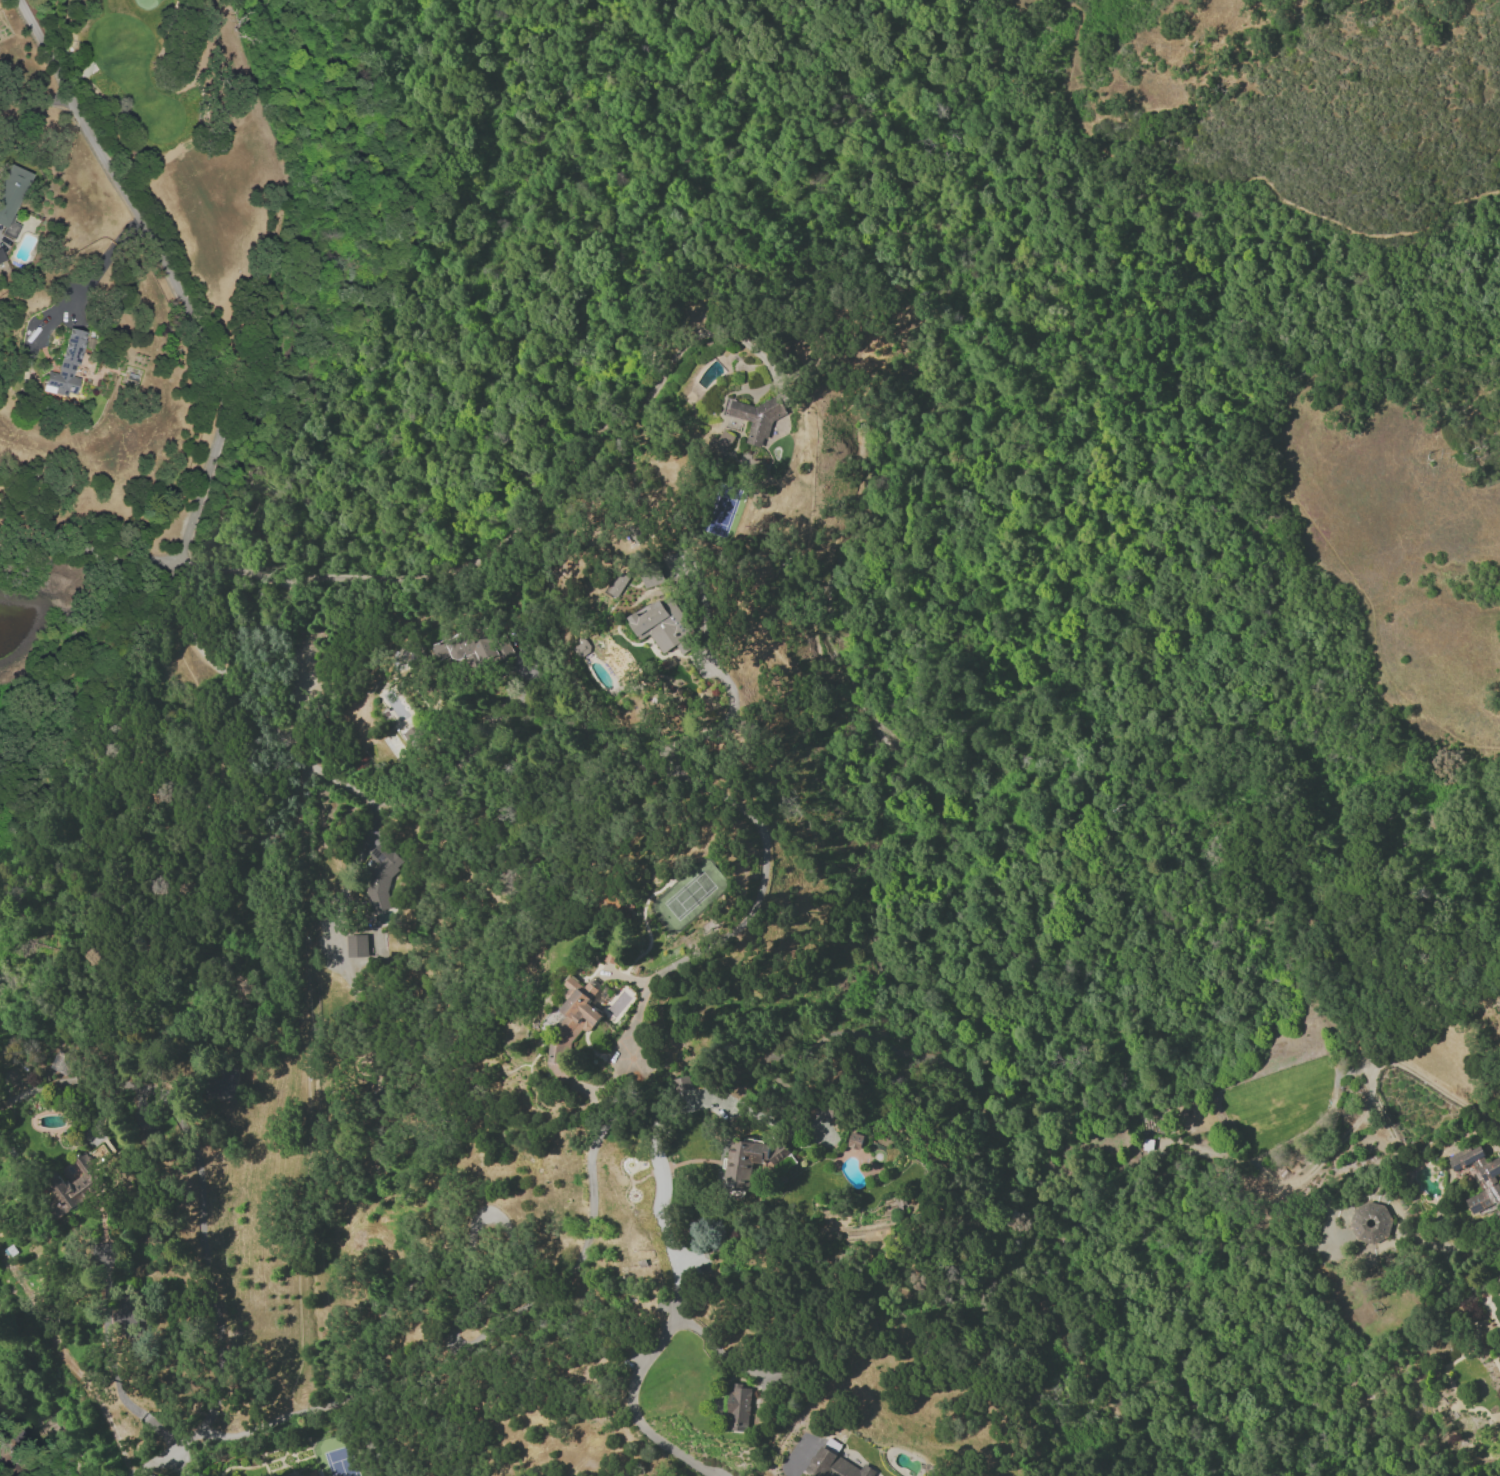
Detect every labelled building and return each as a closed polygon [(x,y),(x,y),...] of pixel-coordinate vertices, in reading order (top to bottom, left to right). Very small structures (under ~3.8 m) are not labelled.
[(4,233),(0,231),(0,186),(10,165),(34,178),(13,222),(22,227),(15,240),(4,235),(4,233)] [(8,261),(0,265),(0,250),(2,249),(8,261)] [(8,278),(0,282),(0,276),(5,273),(8,278)] [(60,370),(71,330),(88,335),(79,368),(77,367),(74,379),(81,381),(77,396),(70,394),(69,399),(55,395),(56,391),(46,388),(50,373),(58,376),(60,370)] [(728,416),(750,421),(745,443),(762,447),(770,416),(779,418),(782,409),(733,396),(728,416)] [(629,577),(620,572),(608,592),(617,597),(629,577)] [(662,654),(676,645),(681,655),(697,645),(668,595),(627,619),(639,640),(650,634),(662,654)] [(512,655),(507,641),(498,644),(492,626),(433,646),(439,663),(472,652),(477,667),(512,655)] [(576,641),(578,646),(573,648),(578,657),(591,650),(584,637),(576,641)] [(372,912),(392,906),(383,881),(402,862),(386,846),(383,838),(367,854),(377,863),(368,873),(371,883),(364,889),(372,912)] [(366,934),(346,935),(346,957),(366,956),(366,934)] [(847,1147),(859,1150),(863,1135),(850,1132),(847,1147)] [(750,1190),(752,1168),(788,1170),(790,1145),(728,1140),(725,1188),(750,1190)] [(1488,1165),(1499,1159),(1499,1172),(1491,1176),(1499,1192),(1499,1201),(1475,1214),(1467,1200),(1482,1192),(1469,1169),(1457,1175),(1449,1162),(1481,1145),(1487,1156),(1484,1157),(1488,1165)] [(57,1219),(108,1181),(88,1155),(88,1154),(85,1151),(73,1160),(83,1173),(68,1184),(61,1175),(49,1184),(55,1191),(43,1200),(57,1219)] [(1369,1201),(1386,1206),(1394,1221),(1389,1237),(1375,1245),(1358,1241),(1350,1228),(1354,1210),(1369,1201)] [(727,1430),(748,1431),(749,1388),(742,1388),(742,1383),(729,1383),(727,1430)] [(815,1475),(873,1475),(876,1470),(863,1463),(860,1468),(819,1446),(806,1471),(815,1475)]
